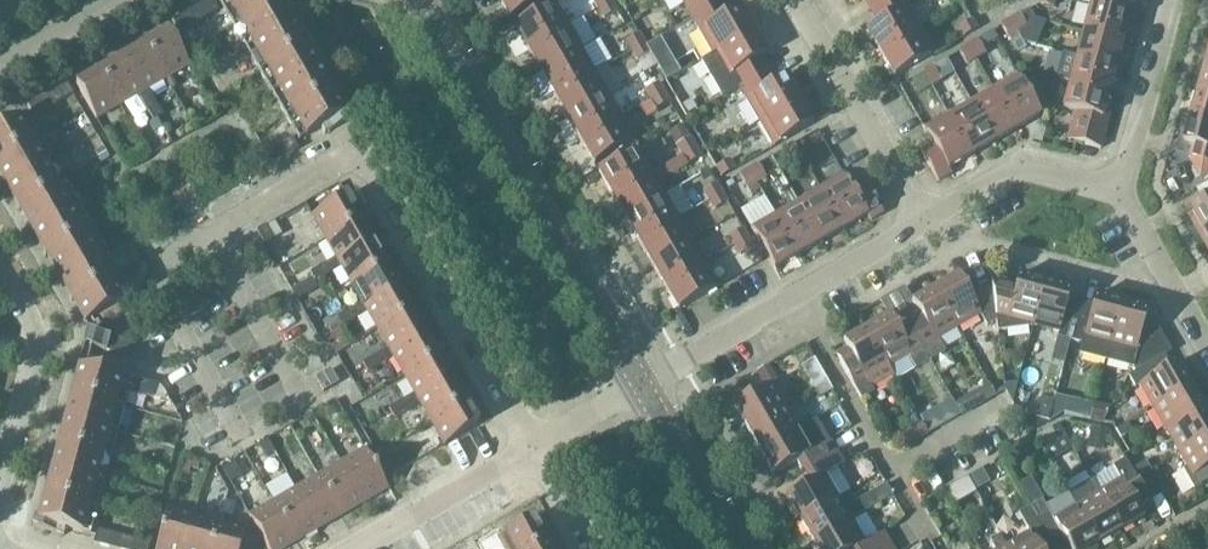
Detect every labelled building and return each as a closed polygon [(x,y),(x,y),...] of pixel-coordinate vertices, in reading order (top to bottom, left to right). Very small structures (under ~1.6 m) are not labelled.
[(213,0),(209,0),(202,4),(209,17),(219,11),(213,0)] [(286,117),(300,141),(322,128),(326,134),(354,118),(349,109),(340,114),(288,25),(274,0),(224,0),(220,3),(286,117)] [(511,19),(544,0),(500,0),(511,19)] [(612,2),(610,0),(594,0),(599,10),(612,2)] [(722,2),(722,0),(682,0),(693,18),(722,2)] [(871,11),(890,0),(864,0),(871,11)] [(881,54),(921,30),(904,0),(890,0),(871,11),(878,23),(867,30),(881,54)] [(1039,4),(1053,8),(1055,0),(1040,0),(1039,4)] [(1140,5),(1134,3),(1134,0),(1093,0),(1091,7),(1136,19),(1140,5)] [(612,2),(599,10),(605,19),(617,12),(612,2)] [(722,2),(693,18),(714,55),(754,31),(740,7),(729,14),(722,2)] [(515,26),(529,50),(569,27),(555,3),(515,26)] [(209,17),(202,4),(192,10),(200,22),(209,17)] [(1136,19),(1091,7),(1084,32),(1123,42),(1126,32),(1132,33),(1136,19)] [(200,22),(192,10),(183,15),(190,28),(200,22)] [(180,34),(190,28),(183,15),(173,21),(180,34)] [(1011,21),(1018,33),(1028,28),(1020,15),(1011,21)] [(959,28),(965,37),(977,30),(972,21),(959,28)] [(1018,33),(1011,21),(1002,26),(1009,38),(1018,33)] [(569,27),(529,50),(542,73),(582,50),(569,27)] [(921,30),(881,54),(895,78),(935,54),(921,30)] [(190,65),(170,31),(146,45),(166,79),(190,65)] [(754,31),(714,55),(701,62),(722,98),(740,87),(769,70),(763,58),(768,55),(754,31)] [(1123,42),(1084,32),(1077,57),(1122,69),(1126,55),(1120,53),(1123,42)] [(1018,33),(1009,38),(1017,52),(1026,47),(1024,43),(1018,33)] [(632,51),(645,44),(639,34),(627,42),(632,51)] [(969,46),(976,59),(986,54),(979,41),(969,46)] [(645,44),(632,51),(637,60),(650,53),(645,44)] [(148,89),(166,79),(146,45),(123,58),(144,92),(148,89)] [(976,59),(969,46),(960,52),(967,64),(976,59)] [(582,50),(542,73),(555,95),(595,72),(582,50)] [(1063,54),(1056,79),(1071,83),(1109,93),(1112,82),(1118,84),(1122,69),(1077,57),(1063,54)] [(144,92),(123,58),(101,71),(121,105),(139,95),(147,108),(156,102),(148,89),(144,92)] [(933,67),(924,73),(931,85),(941,80),(933,67)] [(769,70),(740,87),(761,123),(801,100),(787,76),(776,82),(769,70)] [(121,105),(101,71),(77,85),(97,119),(121,105)] [(608,95),(595,72),(555,95),(568,118),(608,95)] [(924,73),(912,80),(919,92),(931,85),(924,73)] [(994,89),(1017,129),(1041,115),(1018,75),(994,89)] [(57,88),(64,100),(74,95),(67,82),(57,88)] [(1076,113),(1072,127),(1068,141),(1101,149),(1113,106),(1106,104),(1109,93),(1071,83),(1063,109),(1076,113)] [(651,100),(664,93),(659,84),(646,91),(651,100)] [(64,100),(57,88),(47,93),(54,106),(64,100)] [(994,89),(971,102),(994,142),(1017,129),(994,89)] [(1207,122),(1207,95),(1200,92),(1193,118),(1207,122)] [(54,106),(47,93),(37,99),(45,111),(54,106)] [(664,93),(651,100),(657,110),(670,102),(664,93)] [(568,118),(581,141),(621,118),(608,95),(568,118)] [(45,111),(37,99),(28,104),(35,117),(45,111)] [(683,105),(688,114),(696,109),(692,100),(683,105)] [(761,123),(775,147),(815,124),(801,100),(761,123)] [(163,115),(156,102),(147,108),(154,121),(163,115)] [(994,142),(971,102),(949,115),(972,156),(994,142)] [(79,104),(70,109),(75,117),(83,112),(79,104)] [(54,160),(27,113),(5,126),(1,120),(0,120),(0,163),(91,321),(98,317),(112,310),(125,302),(133,297),(54,160)] [(948,169),(972,156),(949,115),(925,129),(934,145),(921,153),(938,182),(951,175),(948,169)] [(635,142),(621,118),(581,141),(595,165),(635,142)] [(1193,118),(1186,144),(1196,146),(1192,160),(1203,179),(1207,176),(1207,122),(1193,118)] [(283,142),(290,155),(299,150),(292,137),(283,142)] [(683,155),(696,148),(690,138),(678,146),(683,155)] [(274,147),(281,160),(290,155),(283,142),(274,147)] [(795,144),(785,150),(793,162),(802,157),(795,144)] [(101,162),(109,157),(103,147),(95,151),(101,162)] [(274,147),(265,152),(273,165),(281,160),(274,147)] [(696,148),(683,155),(689,165),(701,157),(696,148)] [(599,172),(613,196),(653,173),(639,149),(599,172)] [(683,155),(653,173),(659,183),(689,165),(683,155)] [(729,161),(717,168),(722,177),(735,170),(729,161)] [(749,170),(757,183),(766,178),(759,165),(749,170)] [(757,183),(749,170),(740,176),(747,189),(757,183)] [(659,183),(653,173),(613,196),(626,218),(666,195),(659,183)] [(844,229),(868,216),(871,221),(884,214),(867,184),(854,192),(845,175),(821,189),(844,229)] [(709,200),(722,193),(717,184),(704,191),(709,200)] [(821,189),(798,202),(822,242),(844,229),(821,189)] [(722,193),(709,200),(715,210),(727,203),(722,193)] [(679,218),(666,195),(626,218),(639,241),(679,218)] [(312,216),(326,240),(361,220),(347,196),(312,216)] [(1207,232),(1207,201),(1193,209),(1196,214),(1190,217),(1201,236),(1207,232)] [(799,255),(822,242),(798,202),(775,215),(799,255)] [(799,255),(775,215),(751,229),(775,269),(799,255)] [(692,241),(679,218),(639,241),(652,264),(692,241)] [(336,258),(323,266),(329,275),(342,267),(339,263),(374,243),(361,220),(326,240),(336,258)] [(275,223),(267,228),(274,240),(282,235),(275,223)] [(266,226),(257,232),(264,245),(274,240),(267,228),(266,226)] [(736,246),(748,239),(743,229),(730,236),(736,246)] [(748,239),(736,246),(741,255),(754,248),(748,239)] [(706,263),(692,241),(652,264),(665,286),(706,263)] [(339,263),(342,267),(352,285),(387,265),(374,243),(339,263)] [(706,263),(665,286),(679,310),(719,287),(706,263)] [(363,303),(350,311),(355,320),(368,313),(365,308),(400,288),(387,265),(352,285),(363,303)] [(316,283),(329,275),(323,266),(310,273),(316,283)] [(997,321),(992,285),(971,297),(959,276),(936,290),(958,328),(981,315),(988,327),(997,321)] [(992,285),(997,321),(998,331),(1034,326),(1045,283),(1019,276),(1015,291),(992,285)] [(312,278),(291,291),(297,301),(318,289),(312,278)] [(1071,341),(1079,308),(1067,305),(1071,290),(1045,283),(1034,326),(1059,333),(1058,338),(1071,341)] [(368,313),(378,331),(413,311),(400,288),(365,308),(368,313)] [(931,361),(946,352),(939,339),(958,328),(936,290),(913,303),(920,317),(909,323),(931,361)] [(1071,341),(1082,344),(1080,351),(1107,359),(1122,304),(1096,297),(1092,312),(1079,308),(1071,341)] [(130,311),(125,302),(112,310),(117,318),(130,311)] [(1137,372),(1159,360),(1172,352),(1159,329),(1144,325),(1148,310),(1122,304),(1107,359),(1133,366),(1137,372)] [(117,318),(112,310),(98,317),(102,324),(105,325),(117,318)] [(342,328),(355,320),(350,311),(337,319),(342,328)] [(389,349),(376,356),(381,366),(394,358),(392,353),(426,333),(413,311),(378,331),(389,349)] [(889,368),(909,357),(916,369),(931,361),(909,323),(898,329),(890,316),(867,329),(889,368)] [(862,400),(875,393),(873,389),(894,376),(889,368),(867,329),(844,343),(851,356),(840,363),(862,400)] [(91,347),(108,352),(112,336),(99,333),(88,330),(84,345),(91,347)] [(392,353),(394,358),(405,376),(439,356),(426,333),(392,353)] [(118,354),(122,339),(112,336),(108,352),(118,354)] [(122,339),(118,354),(127,357),(131,342),(122,339)] [(368,373),(381,366),(376,356),(363,364),(368,373)] [(415,394),(402,402),(408,411),(421,403),(418,399),(452,379),(439,356),(405,376),(415,394)] [(802,367),(815,390),(828,382),(815,359),(802,367)] [(1153,409),(1192,387),(1178,363),(1165,371),(1159,360),(1137,372),(1129,377),(1136,388),(1140,386),(1153,409)] [(769,366),(757,372),(766,387),(773,384),(778,381),(769,366)] [(91,535),(98,509),(133,381),(86,368),(45,520),(35,517),(33,527),(64,536),(66,529),(91,535)] [(339,384),(331,370),(316,379),(324,393),(339,384)] [(421,403),(431,421),(466,402),(452,379),(418,399),(421,403)] [(147,382),(137,380),(134,394),(143,396),(147,382)] [(153,399),(157,385),(147,382),(143,396),(153,399)] [(828,382),(815,390),(820,398),(833,391),(828,382)] [(260,407),(285,395),(280,383),(254,396),(260,407)] [(1018,383),(1005,384),(1006,391),(1013,403),(1018,383)] [(734,406),(748,429),(786,407),(773,384),(766,387),(734,406)] [(153,399),(152,404),(174,406),(172,403),(164,390),(160,386),(157,385),(153,399)] [(990,386),(956,405),(962,416),(996,397),(990,386)] [(1192,387),(1153,409),(1166,431),(1205,409),(1192,387)] [(1055,401),(1049,422),(1064,414),(1068,399),(1056,396),(1054,401),(1055,401)] [(1036,419),(1049,422),(1055,401),(1042,398),(1036,419)] [(394,418),(408,411),(402,402),(389,409),(394,418)] [(466,402),(431,421),(445,445),(479,426),(466,402)] [(1094,405),(1091,420),(1103,423),(1111,408),(1095,404),(1094,405)] [(800,430),(786,407),(748,429),(761,452),(800,430)] [(934,409),(920,417),(930,435),(944,426),(934,409)] [(1207,438),(1207,415),(1205,409),(1166,431),(1179,454),(1207,438)] [(1033,416),(1023,422),(1030,433),(1049,422),(1036,419),(1034,418),(1033,416)] [(1128,423),(1116,430),(1121,439),(1133,432),(1128,423)] [(921,424),(903,434),(910,446),(928,436),(921,424)] [(1059,425),(1051,430),(1057,442),(1066,437),(1059,425)] [(1092,427),(1088,445),(1104,448),(1108,431),(1092,427)] [(813,452),(800,430),(761,452),(774,475),(807,456),(813,467),(838,453),(832,441),(813,452)] [(398,457),(408,476),(448,455),(437,436),(398,457)] [(1187,468),(1183,470),(1194,491),(1207,483),(1207,438),(1179,454),(1187,468)] [(274,451),(268,440),(260,445),(266,456),(274,451)] [(389,489),(366,450),(342,463),(365,503),(389,489)] [(845,464),(838,453),(813,467),(820,478),(787,497),(801,520),(839,498),(826,475),(845,464)] [(392,458),(382,464),(390,477),(399,472),(392,458)] [(1135,477),(1136,479),(1151,470),(1146,462),(1131,471),(1135,477)] [(235,463),(223,470),(231,482),(242,476),(235,463)] [(342,516),(365,503),(342,463),(319,476),(342,516)] [(1124,483),(1122,479),(1115,468),(1092,481),(1121,532),(1144,518),(1139,508),(1150,502),(1135,477),(1124,483)] [(982,469),(969,477),(977,491),(990,483),(982,469)] [(1151,470),(1136,479),(1150,502),(1164,494),(1151,470)] [(319,476),(296,490),(319,529),(342,516),(319,476)] [(1091,480),(1069,493),(1098,545),(1121,532),(1092,481),(1091,480)] [(887,486),(871,496),(876,507),(893,496),(887,486)] [(1037,489),(1025,496),(1031,507),(1042,500),(1043,501),(1044,500),(1037,489)] [(296,542),(319,529),(296,490),(274,503),(296,542)] [(1031,507),(1045,532),(1057,526),(1070,548),(1098,548),(1096,546),(1098,545),(1069,493),(1046,506),(1043,501),(1042,500),(1031,507)] [(852,521),(839,498),(801,520),(814,543),(852,521)] [(227,501),(224,514),(233,517),(236,504),(227,501)] [(194,516),(176,511),(178,504),(169,502),(167,509),(157,548),(185,548),(194,516)] [(296,542),(274,503),(250,516),(268,548),(285,548),(296,542)] [(1031,507),(1019,513),(1030,532),(1007,546),(1009,548),(1040,548),(1034,538),(1045,532),(1031,507)] [(100,516),(97,528),(151,542),(154,529),(100,516)] [(194,516),(185,548),(212,548),(219,523),(194,516)] [(505,548),(536,548),(547,542),(533,518),(499,538),(505,548)] [(852,521),(814,543),(817,548),(857,548),(859,548),(860,548),(883,548),(891,544),(884,533),(865,544),(852,521)] [(219,523),(212,548),(241,548),(246,530),(219,523)] [(98,530),(94,544),(104,547),(108,533),(98,530)] [(104,547),(113,548),(115,548),(119,535),(108,533),(104,547)] [(115,548),(126,548),(129,538),(119,535),(115,548)] [(1007,546),(1001,535),(990,541),(995,548),(1009,548),(1007,546)] [(126,548),(138,548),(140,541),(129,538),(126,548)]
